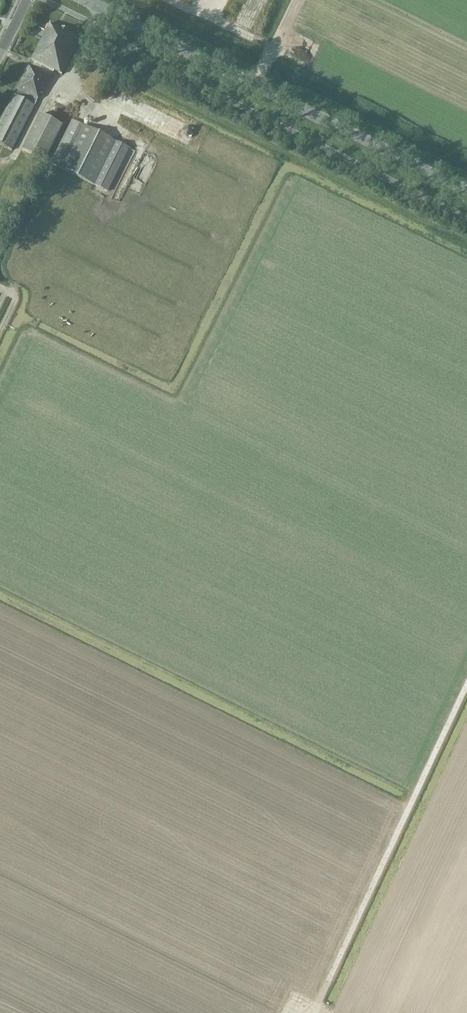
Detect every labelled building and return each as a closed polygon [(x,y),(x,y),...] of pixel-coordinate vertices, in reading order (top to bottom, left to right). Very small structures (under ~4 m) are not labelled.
[(58,75),(58,74),(61,75),(79,39),(49,24),(30,61),(53,72),(58,75)] [(53,72),(30,61),(28,65),(15,90),(15,91),(0,121),(0,145),(11,151),(40,94),(42,95),(51,77),(53,72)] [(40,114),(22,151),(44,162),(62,126),(40,114)] [(72,121),(50,164),(108,191),(129,149),(72,121)]
